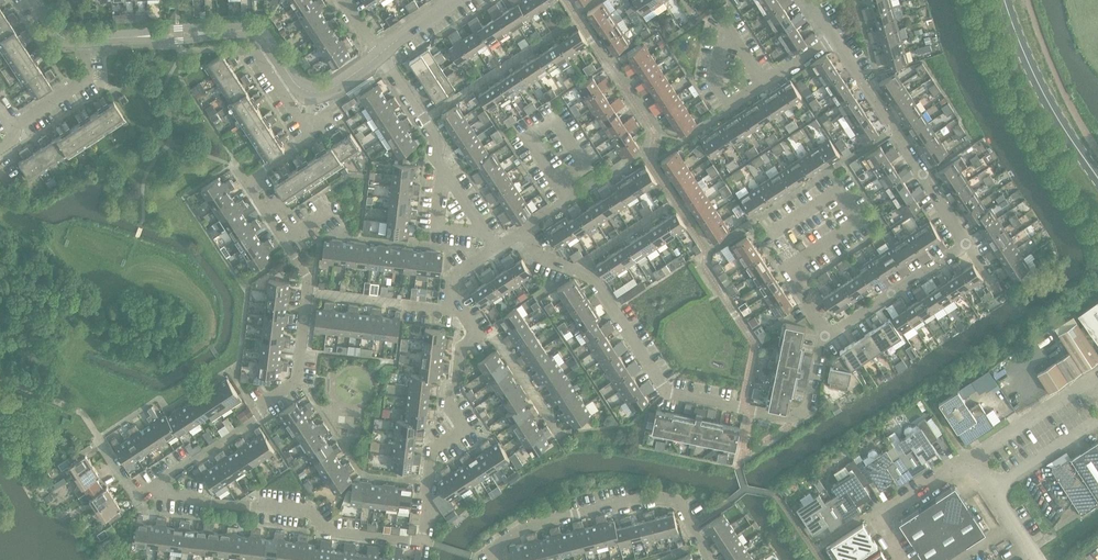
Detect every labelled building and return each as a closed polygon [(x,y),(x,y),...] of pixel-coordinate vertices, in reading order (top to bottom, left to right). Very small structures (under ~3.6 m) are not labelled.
[(294,7),(300,17),(324,1),(323,0),(317,0),(316,1),(314,0),(313,0),(304,0),(294,7)] [(410,3),(415,10),(419,7),(415,0),(414,0),(410,3)] [(518,3),(528,18),(529,18),(538,12),(531,0),(523,0),(518,3)] [(538,12),(548,5),(545,0),(531,0),(538,12)] [(648,0),(633,0),(643,15),(654,8),(648,0)] [(654,8),(657,14),(667,7),(664,2),(662,0),(648,0),(654,8)] [(757,4),(764,14),(781,3),(783,2),(785,0),(764,0),(757,4)] [(874,11),(892,5),(891,0),(871,0),(874,11)] [(324,1),(300,17),(307,27),(324,15),(321,11),(321,9),(327,5),(324,1)] [(588,12),(594,23),(610,12),(604,2),(588,12)] [(415,10),(410,3),(406,6),(410,13),(415,10)] [(518,3),(509,9),(520,26),(530,20),(529,18),(528,18),(518,3)] [(781,3),(764,14),(770,24),(787,13),(781,3)] [(497,4),(493,7),(497,14),(502,11),(497,4)] [(626,10),(629,14),(636,10),(633,5),(626,10)] [(892,5),(874,11),(877,22),(895,17),(892,5)] [(494,19),(489,22),(500,39),(510,33),(499,16),(497,14),(493,7),(488,10),(494,19)] [(509,9),(499,16),(510,33),(520,26),(509,9)] [(636,10),(629,14),(632,19),(639,14),(636,10)] [(0,13),(0,26),(8,21),(2,12),(0,13)] [(610,12),(594,23),(601,33),(617,22),(610,12)] [(395,13),(390,16),(395,23),(399,20),(395,13)] [(787,13),(770,24),(777,34),(794,23),(787,13)] [(793,17),(796,21),(803,17),(800,13),(793,17)] [(324,15),(307,27),(313,36),(337,21),(334,17),(329,20),(327,20),(324,15)] [(395,23),(390,16),(386,19),(390,26),(395,23)] [(473,20),(479,29),(489,44),(488,45),(489,46),(500,39),(489,22),(483,26),(477,17),(473,20)] [(794,23),(777,34),(783,44),(800,33),(796,27),(805,21),(803,17),(796,21),(794,23)] [(870,37),(878,34),(881,34),(899,28),(895,17),(877,22),(879,29),(869,32),(870,37)] [(474,32),(469,35),(479,51),(488,45),(489,44),(479,29),(473,20),(468,23),(474,32)] [(0,26),(0,40),(14,30),(8,21),(0,26)] [(337,21),(313,36),(320,46),(337,35),(334,31),(334,29),(340,25),(337,21)] [(617,22),(601,33),(608,43),(623,32),(617,22)] [(641,32),(644,37),(651,32),(648,28),(641,32)] [(899,28),(881,34),(884,45),(902,40),(899,28)] [(579,29),(569,36),(579,52),(589,45),(579,29)] [(0,40),(0,44),(5,51),(6,50),(6,49),(21,40),(14,30),(0,40)] [(457,30),(453,33),(458,40),(462,37),(457,30)] [(536,31),(531,35),(534,40),(540,36),(536,31)] [(623,32),(608,43),(614,53),(630,42),(623,32)] [(806,37),(809,42),(816,37),(813,32),(806,37)] [(458,40),(453,33),(449,36),(453,43),(458,40)] [(800,33),(783,44),(790,54),(807,43),(800,33)] [(337,35),(320,46),(326,56),(350,41),(347,37),(342,40),(340,40),(337,35)] [(469,35),(459,42),(469,57),(479,51),(469,35)] [(569,36),(559,43),(569,58),(579,52),(569,36)] [(663,39),(658,42),(661,48),(666,44),(665,42),(663,39)] [(6,49),(6,50),(11,57),(7,59),(9,63),(13,61),(12,59),(27,49),(21,40),(6,49)] [(902,40),(884,45),(887,56),(905,51),(902,40)] [(350,41),(326,56),(333,67),(350,55),(347,50),(347,48),(353,45),(350,41)] [(469,57),(459,42),(449,49),(459,64),(469,57)] [(559,43),(549,49),(559,65),(560,65),(563,69),(572,63),(569,59),(569,58),(559,43)] [(628,55),(635,65),(651,54),(644,44),(628,55)] [(27,49),(12,59),(13,61),(18,68),(33,59),(27,49)] [(410,62),(416,72),(443,54),(441,51),(433,55),(429,49),(410,62)] [(549,49),(539,56),(549,71),(559,65),(549,49)] [(878,65),(889,61),(891,68),(909,63),(905,51),(887,56),(885,57),(877,59),(878,65)] [(206,65),(213,75),(229,64),(223,54),(206,65)] [(443,54),(416,72),(423,82),(442,69),(438,63),(445,58),(443,54)] [(651,54),(635,65),(642,75),(658,64),(651,54)] [(811,64),(818,75),(834,64),(827,54),(811,64)] [(305,56),(300,60),(306,70),(307,69),(311,66),(305,56)] [(539,56),(529,62),(539,78),(549,71),(539,56)] [(496,58),(490,62),(494,67),(499,63),(496,58)] [(18,68),(16,69),(23,79),(39,68),(33,59),(18,68)] [(529,62),(519,69),(529,84),(539,78),(529,62)] [(592,62),(588,65),(592,72),(597,69),(592,62)] [(623,66),(626,71),(633,66),(630,62),(623,66)] [(916,68),(919,72),(926,67),(923,63),(916,68)] [(229,64),(213,75),(219,84),(235,73),(229,64)] [(658,64),(642,75),(648,85),(664,74),(658,64)] [(834,64),(818,75),(824,85),(840,74),(834,64)] [(592,72),(588,65),(583,68),(588,75),(592,72)] [(633,66),(626,71),(629,75),(636,71),(633,66)] [(926,67),(919,72),(922,76),(928,72),(926,67)] [(39,68),(23,79),(29,88),(45,77),(39,68)] [(442,69),(423,82),(430,92),(456,74),(454,71),(446,75),(442,69)] [(519,69),(509,75),(520,91),(529,84),(519,69)] [(880,83),(887,93),(902,83),(896,72),(880,83)] [(235,73),(219,84),(225,93),(241,83),(235,73)] [(456,74),(430,92),(436,102),(456,89),(451,83),(458,78),(456,74)] [(664,74),(648,85),(655,94),(671,84),(664,74)] [(840,74),(824,85),(831,94),(847,84),(840,74)] [(509,75),(499,82),(510,97),(520,91),(509,75)] [(572,75),(568,78),(572,85),(577,82),(572,75)] [(45,77),(29,88),(35,98),(52,87),(45,77)] [(577,87),(584,98),(600,87),(593,77),(577,87)] [(599,81),(602,86),(609,81),(606,77),(599,81)] [(572,85),(568,78),(563,81),(568,88),(572,85)] [(796,82),(799,87),(806,82),(803,78),(796,82)] [(791,80),(780,87),(791,103),(802,97),(791,80)] [(609,81),(602,86),(600,87),(584,98),(591,108),(607,97),(603,92),(612,86),(609,81)] [(499,82),(489,88),(500,104),(510,97),(499,82)] [(636,86),(639,91),(646,86),(643,82),(636,86)] [(806,82),(799,87),(802,91),(809,87),(806,82)] [(241,83),(225,93),(231,103),(248,92),(241,83)] [(902,83),(887,93),(893,103),(909,93),(902,83)] [(929,87),(932,92),(939,87),(936,83),(929,87)] [(360,96),(367,106),(384,95),(381,91),(382,88),(379,84),(360,96)] [(671,84),(655,94),(661,104),(677,94),(671,84)] [(847,84),(831,94),(837,104),(853,94),(847,84)] [(196,86),(191,89),(197,98),(202,95),(196,86)] [(646,86),(639,91),(642,95),(649,91),(646,86)] [(780,87),(770,93),(782,110),(791,103),(780,87)] [(939,87),(932,92),(935,96),(942,92),(939,87)] [(500,104),(489,88),(479,95),(489,111),(500,104)] [(552,88),(548,91),(552,98),(557,95),(552,88)] [(552,98),(548,91),(544,94),(548,101),(552,98)] [(248,92),(231,103),(238,113),(239,112),(239,111),(254,101),(248,92)] [(770,93),(761,100),(772,116),(782,110),(770,93)] [(909,93),(893,103),(900,113),(915,102),(909,93)] [(124,94),(118,98),(122,104),(128,101),(124,94)] [(677,94),(661,104),(668,114),(684,104),(677,94)] [(853,94),(837,104),(844,114),(860,104),(853,94)] [(384,95),(367,106),(374,116),(397,101),(395,97),(389,100),(387,100),(384,95)] [(469,101),(474,109),(481,104),(476,97),(469,101)] [(607,97),(591,108),(597,117),(622,101),(619,97),(610,103),(607,97)] [(809,102),(812,107),(819,102),(816,98),(809,102)] [(696,104),(699,108),(705,104),(703,99),(696,104)] [(761,100),(751,106),(762,123),(772,116),(761,100)] [(113,101),(104,107),(113,122),(114,122),(123,116),(113,101)] [(239,111),(239,112),(244,119),(240,121),(242,125),(246,123),(245,121),(260,111),(254,101),(239,111)] [(397,101),(374,116),(380,126),(397,115),(394,110),(394,108),(400,105),(397,101)] [(532,101),(528,104),(533,111),(537,108),(532,101)] [(622,101),(597,117),(604,127),(620,117),(616,111),(625,105),(622,101)] [(649,106),(652,110),(659,106),(656,101),(649,106)] [(819,102),(812,107),(815,111),(822,106),(819,102)] [(915,102),(900,113),(906,123),(922,112),(915,102)] [(942,107),(945,112),(952,107),(949,103),(942,107)] [(533,111),(528,104),(524,107),(528,114),(533,111)] [(684,104),(668,114),(674,124),(690,114),(684,104)] [(705,104),(699,108),(701,113),(708,108),(705,104)] [(860,104),(844,114),(850,124),(866,114),(860,104)] [(212,105),(206,108),(211,116),(216,112),(212,105)] [(441,116),(448,126),(464,116),(457,105),(441,116)] [(659,106),(652,110),(655,115),(662,110),(659,106)] [(751,106),(741,113),(752,130),(762,123),(751,106)] [(104,107),(94,114),(105,130),(115,123),(114,122),(113,122),(104,107)] [(952,107),(945,112),(948,116),(955,112),(952,107)] [(814,116),(810,109),(805,112),(810,119),(814,116)] [(478,114),(481,119),(488,114),(485,110),(478,114)] [(246,123),(251,130),(266,120),(260,111),(245,121),(246,123)] [(922,112),(906,123),(913,133),(928,122),(922,112)] [(741,113),(731,119),(742,136),(752,130),(741,113)] [(94,114),(85,120),(94,135),(95,136),(105,130),(94,114)] [(488,114),(481,119),(484,123),(490,119),(488,114)] [(513,114),(508,117),(513,124),(517,121),(513,114)] [(690,114),(674,124),(681,135),(697,124),(690,114)] [(866,114),(850,124),(857,134),(873,124),(866,114)] [(397,115),(380,126),(387,136),(410,121),(408,116),(402,120),(400,120),(397,115)] [(464,116),(448,126),(455,136),(471,125),(464,116)] [(620,117),(604,127),(610,137),(626,127),(628,125),(635,121),(632,116),(623,122),(620,117)] [(513,124),(508,117),(504,120),(508,127),(513,124)] [(822,122),(825,126),(832,122),(829,117),(822,122)] [(731,119),(721,126),(732,143),(742,136),(731,119)] [(794,119),(790,122),(794,129),(799,126),(794,119)] [(816,119),(812,122),(816,128),(821,125),(816,119)] [(85,120),(75,126),(85,141),(87,139),(94,135),(85,120)] [(251,130),(249,131),(256,140),(272,130),(266,120),(251,130)] [(410,121),(387,136),(393,146),(410,135),(407,130),(407,128),(413,125),(410,121)] [(635,121),(628,125),(631,130),(638,125),(635,121)] [(794,129),(790,122),(785,125),(790,132),(794,129)] [(832,122),(825,126),(828,131),(835,126),(832,122)] [(928,122),(913,133),(919,143),(935,132),(928,122)] [(873,124),(857,134),(864,144),(879,134),(873,124)] [(953,128),(956,133),(963,128),(960,124),(953,128)] [(471,125),(455,136),(461,146),(477,135),(471,125)] [(75,126),(66,132),(76,147),(83,142),(86,146),(90,143),(87,139),(85,141),(75,126)] [(721,126),(711,132),(722,149),(732,143),(721,126)] [(626,127),(610,137),(617,147),(633,137),(626,127)] [(963,128),(956,133),(959,137),(966,133),(963,128)] [(800,129),(796,132),(801,139),(805,136),(800,129)] [(272,130),(256,140),(263,150),(264,149),(279,139),(272,130)] [(491,134),(494,139),(501,134),(498,130),(491,134)] [(66,132),(56,138),(67,155),(77,148),(76,147),(66,132)] [(722,149),(711,132),(701,139),(712,156),(722,149)] [(774,132),(770,135),(774,142),(779,139),(774,132)] [(801,139),(796,132),(792,135),(796,142),(801,139)] [(935,132),(919,143),(926,153),(941,142),(935,132)] [(351,133),(341,140),(352,156),(362,150),(351,133)] [(501,134),(494,139),(497,143),(504,138),(501,134)] [(410,135),(393,146),(400,156),(400,158),(406,159),(407,152),(419,144),(416,140),(413,139),(410,135)] [(477,135),(461,146),(468,156),(484,145),(477,135)] [(774,142),(770,135),(765,138),(770,145),(774,142)] [(633,137),(617,147),(624,157),(639,147),(633,137)] [(835,142),(838,146),(845,142),(842,137),(835,142)] [(56,138),(47,145),(58,161),(67,155),(56,138)] [(264,149),(270,159),(285,149),(279,139),(264,149)] [(830,139),(819,146),(830,162),(840,155),(830,139)] [(341,140),(332,146),(341,161),(342,163),(352,156),(341,140)] [(781,142),(776,145),(781,152),(785,149),(781,142)] [(845,142),(838,146),(841,151),(848,146),(845,142)] [(941,142),(926,153),(932,163),(948,152),(941,142)] [(693,149),(696,153),(703,149),(700,144),(693,149)] [(47,145),(38,151),(48,167),(58,161),(47,145)] [(484,145),(468,156),(475,166),(478,164),(478,163),(490,155),(484,145)] [(754,145),(750,148),(755,155),(759,152),(754,145)] [(781,152),(776,145),(772,148),(776,155),(781,152)] [(332,146),(322,152),(332,167),(341,161),(332,146)] [(372,146),(366,150),(369,154),(375,150),(372,146)] [(819,146),(809,152),(820,168),(830,162),(819,146)] [(865,157),(872,167),(897,151),(894,146),(885,152),(881,146),(865,157)] [(755,155),(750,148),(746,151),(750,158),(755,155)] [(703,149),(696,153),(699,158),(706,153),(703,149)] [(38,151),(28,157),(39,173),(48,167),(38,151)] [(662,161),(668,171),(684,161),(677,151),(662,161)] [(897,151),(872,167),(878,177),(894,166),(891,161),(900,155),(897,151)] [(322,152),(313,158),(324,175),(333,168),(332,167),(322,152)] [(478,163),(478,164),(485,173),(500,163),(493,152),(490,155),(478,163)] [(809,152),(799,159),(810,175),(820,168),(809,152)] [(970,159),(973,163),(980,158),(977,154),(970,159)] [(761,155),(756,158),(761,165),(765,162),(761,155)] [(955,160),(939,171),(946,181),(961,171),(968,166),(961,156),(955,160)] [(39,173),(28,157),(18,163),(29,180),(39,173)] [(605,160),(609,167),(614,164),(609,157),(605,160)] [(313,158),(303,164),(313,179),(313,180),(314,181),(324,175),(313,158)] [(395,162),(393,175),(413,177),(414,171),(416,170),(417,165),(406,164),(406,159),(400,158),(399,163),(395,162)] [(735,158),(730,161),(735,168),(739,165),(735,158)] [(761,165),(756,158),(752,161),(757,168),(761,165)] [(980,158),(973,163),(976,167),(983,163),(980,158)] [(799,159),(790,165),(800,181),(810,175),(799,159)] [(684,161),(668,171),(675,181),(691,171),(684,161)] [(735,168),(730,161),(726,164),(730,171),(735,168)] [(500,163),(485,173),(491,183),(507,173),(500,163)] [(303,164),(294,171),(304,185),(306,184),(313,180),(313,179),(303,164)] [(706,169),(709,173),(716,168),(713,164),(706,169)] [(645,165),(635,171),(646,188),(657,182),(645,165)] [(790,165),(780,172),(790,188),(800,181),(790,165)] [(894,166),(878,177),(885,187),(901,176),(903,175),(910,170),(907,166),(898,172),(894,166)] [(716,168),(709,173),(712,177),(719,173),(716,168)] [(741,168),(737,171),(741,178),(746,175),(741,168)] [(473,175),(475,179),(482,174),(479,170),(473,175)] [(906,179),(913,175),(910,170),(903,175),(906,179)] [(294,171),(285,177),(294,192),(295,191),(302,187),(304,191),(308,188),(306,184),(304,185),(294,171)] [(635,171),(625,178),(636,195),(646,188),(635,171)] [(691,171),(675,181),(681,191),(697,181),(691,171)] [(741,178),(737,171),(732,174),(737,181),(741,178)] [(961,171),(946,181),(952,191),(968,180),(961,171)] [(780,172),(770,178),(780,194),(790,188),(780,172)] [(488,199),(495,194),(498,193),(513,182),(507,173),(491,183),(495,188),(486,194),(488,199)] [(482,174),(475,179),(478,183),(485,179),(482,174)] [(983,178),(986,183),(993,178),(990,174),(983,178)] [(393,175),(392,186),(420,190),(421,185),(414,184),(413,182),(413,177),(393,175)] [(901,176),(885,187),(891,197),(907,186),(901,176)] [(202,189),(209,199),(233,183),(230,179),(224,183),(222,183),(219,177),(202,189)] [(294,192),(285,177),(275,183),(285,200),(296,193),(295,191),(294,192)] [(615,185),(618,189),(626,201),(627,201),(636,195),(625,178),(615,185)] [(770,178),(760,185),(770,201),(780,194),(770,178)] [(993,178),(986,183),(989,187),(996,183),(993,178)] [(968,180),(952,191),(959,201),(974,190),(968,180)] [(697,181),(681,191),(688,201),(704,191),(697,181)] [(491,203),(500,197),(504,203),(520,192),(513,182),(498,193),(495,194),(488,199),(491,203)] [(233,183),(209,199),(215,209),(232,198),(229,193),(229,191),(235,187),(233,183)] [(607,183),(602,186),(607,193),(611,190),(607,183)] [(719,188),(722,193),(729,188),(726,184),(719,188)] [(760,185),(750,191),(760,207),(770,201),(760,185)] [(392,186),(391,198),(411,200),(411,195),(413,194),(419,194),(420,190),(392,186)] [(607,193),(602,186),(598,189),(602,196),(607,193)] [(907,186),(891,197),(898,207),(914,196),(907,186)] [(913,190),(916,195),(923,190),(920,186),(913,190)] [(729,188),(722,193),(725,197),(732,193),(729,188)] [(618,189),(608,195),(619,211),(629,204),(627,201),(626,201),(618,189)] [(914,196),(898,207),(905,217),(920,206),(917,201),(926,195),(923,190),(916,195),(914,196)] [(974,190),(959,201),(965,211),(981,200),(974,190)] [(704,191),(688,201),(694,211),(710,201),(704,191)] [(760,207),(750,191),(739,198),(750,214),(760,207)] [(520,192),(504,203),(511,213),(526,202),(520,192)] [(669,200),(664,193),(660,196),(664,203),(669,200)] [(996,198),(999,203),(1006,198),(1003,194),(996,198)] [(608,195),(598,202),(609,218),(619,211),(608,195)] [(232,198),(215,209),(222,219),(246,203),(243,199),(237,203),(235,202),(232,198)] [(391,198),(389,210),(417,213),(418,208),(411,208),(410,206),(411,200),(391,198)] [(1006,198),(999,203),(1002,207),(1009,203),(1006,198)] [(981,200),(965,211),(972,221),(976,219),(975,218),(987,210),(981,200)] [(710,201),(694,211),(701,221),(717,210),(710,201)] [(526,202),(511,213),(517,223),(533,213),(526,202)] [(598,202),(588,208),(599,224),(609,218),(598,202)] [(246,203),(222,219),(228,229),(245,217),(242,213),(242,211),(248,207),(246,203)] [(577,203),(572,206),(577,213),(581,210),(577,203)] [(648,204),(644,206),(648,213),(653,210),(648,204)] [(732,208),(735,212),(742,208),(739,204),(732,208)] [(200,205),(194,209),(198,213),(203,210),(200,205)] [(577,213),(572,206),(568,209),(573,215),(577,213)] [(648,213),(644,206),(640,209),(644,216),(648,213)] [(975,218),(976,219),(982,228),(998,218),(991,207),(987,210),(975,218)] [(588,208),(578,215),(589,231),(599,224),(588,208)] [(742,208),(735,212),(738,217),(745,212),(742,208)] [(389,210),(388,222),(408,224),(409,218),(410,217),(417,218),(417,213),(389,210)] [(499,214),(501,219),(508,214),(505,210),(499,214)] [(717,210),(701,221),(707,231),(723,220),(717,210)] [(677,212),(666,219),(677,235),(687,228),(677,212)] [(508,214),(501,219),(504,223),(511,218),(508,214)] [(1009,218),(1012,222),(1019,218),(1016,214),(1009,218)] [(578,215),(569,221),(577,234),(576,234),(578,237),(589,231),(578,215)] [(245,217),(228,229),(235,238),(259,223),(256,219),(250,223),(248,222),(245,217)] [(566,217),(556,223),(567,240),(576,234),(577,234),(569,221),(566,217)] [(998,218),(982,228),(988,238),(1004,228),(998,218)] [(1019,218),(1012,222),(1015,227),(1022,222),(1019,218)] [(666,219),(656,225),(667,241),(677,235),(666,219)] [(723,220),(707,231),(714,241),(730,231),(723,220)] [(930,221),(920,228),(931,245),(941,238),(930,221)] [(408,224),(388,222),(386,234),(409,236),(409,231),(407,229),(408,224)] [(259,223),(235,238),(241,248),(258,237),(255,232),(255,230),(261,227),(259,223)] [(567,240),(556,223),(545,230),(557,247),(567,240)] [(656,225),(646,232),(657,248),(667,241),(656,225)] [(619,233),(616,228),(609,233),(612,237),(619,233)] [(920,228),(910,234),(921,251),(931,245),(920,228)] [(1004,228),(988,238),(995,248),(1011,237),(1004,228)] [(646,232),(637,238),(647,254),(657,248),(646,232)] [(910,234),(900,241),(911,258),(921,251),(910,234)] [(736,257),(738,256),(754,246),(747,235),(730,247),(736,257)] [(258,237),(241,248),(248,258),(272,242),(269,238),(263,242),(261,242),(258,237)] [(989,259),(998,253),(1001,258),(1017,247),(1011,237),(995,248),(986,254),(989,259)] [(637,238),(627,245),(637,261),(647,254),(637,238)] [(322,260),(335,262),(337,240),(332,239),(331,241),(325,240),(322,260)] [(337,240),(335,262),(346,263),(349,243),(343,242),(342,240),(337,240)] [(803,240),(796,245),(800,251),(807,246),(803,240)] [(943,240),(938,243),(943,250),(947,247),(943,240)] [(901,264),(903,266),(907,273),(912,270),(906,261),(911,258),(900,241),(890,247),(901,264)] [(272,242),(248,258),(255,269),(271,257),(268,252),(269,250),(274,246),(272,242)] [(349,243),(346,263),(358,265),(361,242),(356,242),(354,244),(349,243)] [(361,242),(358,265),(370,266),(372,246),(367,245),(366,243),(361,242)] [(702,250),(697,244),(693,247),(697,253),(702,250)] [(372,246),(370,266),(382,267),(384,245),(379,245),(378,247),(372,246)] [(384,245),(382,267),(394,269),(396,249),(390,248),(389,246),(384,245)] [(627,245),(617,251),(627,267),(637,261),(627,245)] [(754,246),(738,256),(745,266),(761,255),(754,246)] [(396,249),(394,269),(405,270),(408,248),(403,247),(401,249),(396,249)] [(890,247),(880,254),(891,271),(901,264),(890,247)] [(1017,247),(1001,258),(1008,268),(1024,257),(1017,247)] [(408,248),(405,270),(417,271),(419,251),(414,251),(413,249),(408,248)] [(579,249),(575,252),(579,259),(584,256),(579,249)] [(419,251),(417,271),(429,273),(431,251),(427,250),(425,252),(419,251)] [(927,250),(922,253),(927,260),(931,257),(927,250)] [(431,251),(429,273),(441,274),(444,254),(437,254),(436,251),(431,251)] [(617,251),(607,258),(617,274),(627,267),(617,251)] [(579,259),(575,252),(570,255),(575,262),(579,259)] [(927,260),(922,253),(918,256),(923,263),(927,260)] [(510,254),(506,256),(510,263),(515,260),(510,254)] [(681,254),(677,257),(682,264),(686,261),(681,254)] [(880,254),(870,260),(881,277),(891,271),(880,254)] [(761,255),(745,266),(751,276),(767,265),(761,255)] [(510,263),(506,256),(501,259),(506,266),(510,263)] [(682,264),(677,257),(673,260),(677,267),(682,264)] [(1001,278),(1011,272),(1015,278),(1030,268),(1024,257),(1008,268),(1006,269),(999,274),(1001,278)] [(617,274),(607,258),(596,265),(607,280),(617,274)] [(847,258),(842,261),(847,268),(851,265),(847,258)] [(522,259),(512,266),(522,282),(532,275),(522,259)] [(860,267),(862,271),(863,271),(871,284),(872,283),(881,277),(870,260),(860,267)] [(847,268),(842,261),(838,264),(842,271),(847,268)] [(713,266),(715,271),(722,266),(719,262),(713,266)] [(958,274),(953,277),(963,293),(973,287),(963,271),(957,262),(952,265),(958,274)] [(279,263),(270,269),(274,274),(282,268),(279,263)] [(973,264),(963,271),(973,287),(984,280),(973,264)] [(767,265),(751,276),(758,286),(774,275),(767,265)] [(996,269),(999,274),(1006,269),(1003,265),(996,269)] [(512,266),(502,272),(512,288),(522,282),(512,266)] [(722,266),(715,271),(718,275),(725,271),(722,266)] [(907,273),(903,266),(898,269),(903,276),(907,273)] [(490,267),(486,270),(490,276),(495,274),(490,267)] [(662,267),(657,270),(662,277),(666,274),(662,267)] [(490,276),(486,270),(481,272),(486,279),(490,276)] [(662,277),(657,270),(653,273),(657,280),(662,277)] [(827,271),(822,274),(827,281),(831,278),(827,271)] [(862,271),(853,278),(864,295),(875,288),(872,283),(871,284),(863,271),(862,271)] [(502,272),(492,279),(502,295),(512,288),(502,272)] [(937,275),(943,284),(954,300),(963,293),(953,277),(948,281),(942,272),(937,275)] [(827,281),(822,274),(818,277),(823,284),(827,281)] [(774,275),(758,286),(764,296),(780,285),(774,275)] [(939,287),(933,290),(944,306),(954,300),(943,284),(937,275),(933,278),(939,287)] [(887,277),(883,279),(887,286),(892,283),(887,277)] [(557,289),(564,299),(581,288),(574,278),(557,289)] [(853,278),(843,284),(854,301),(864,295),(853,278)] [(269,279),(268,291),(296,295),(297,290),(290,289),(289,287),(290,281),(269,279)] [(492,279),(482,285),(492,301),(502,295),(492,279)] [(887,286),(883,279),(878,282),(883,289),(887,286)] [(466,283),(470,290),(471,292),(482,308),(492,301),(482,285),(476,289),(470,280),(466,283)] [(642,280),(637,283),(642,290),(646,287),(642,280)] [(726,286),(728,291),(735,286),(733,282),(726,286)] [(642,290),(637,283),(633,286),(638,293),(642,290)] [(843,284),(833,291),(844,308),(854,301),(843,284)] [(780,285),(764,296),(771,305),(787,295),(780,285)] [(922,295),(923,297),(934,313),(944,306),(933,290),(928,294),(922,285),(917,288),(922,295)] [(735,286),(728,291),(731,295),(738,291),(735,286)] [(581,288),(564,299),(571,309),(588,298),(581,288)] [(922,295),(917,288),(913,291),(917,297),(922,295)] [(986,299),(993,295),(990,290),(984,295),(986,299)] [(268,291),(267,303),(287,305),(287,300),(289,299),(296,299),(296,295),(268,291)] [(844,308),(833,291),(823,297),(834,314),(844,308)] [(622,293),(617,296),(622,303),(626,300),(622,293)] [(787,295),(771,305),(777,316),(793,305),(787,295)] [(923,297),(913,303),(924,319),(934,313),(923,297)] [(588,298),(571,309),(577,319),(594,308),(588,298)] [(902,298),(898,301),(902,308),(906,305),(902,298)] [(1078,314),(1097,342),(1097,300),(1078,314)] [(537,301),(531,305),(535,309),(540,306),(538,302),(537,301)] [(544,306),(547,310),(554,306),(551,301),(544,306)] [(893,304),(899,313),(893,317),(904,332),(914,326),(903,310),(902,308),(898,301),(893,304)] [(315,329),(327,330),(330,302),(326,302),(325,308),(323,310),(317,309),(315,329)] [(330,302),(327,330),(339,332),(341,312),(336,311),(334,309),(335,303),(330,302)] [(739,306),(742,310),(748,306),(746,302),(739,306)] [(267,303),(265,315),(293,318),(294,313),(287,313),(286,311),(287,305),(267,303)] [(913,303),(903,310),(914,326),(924,319),(913,303)] [(341,312),(339,332),(351,333),(354,305),(349,304),(348,311),(347,312),(341,312)] [(354,305),(351,333),(362,335),(365,315),(359,314),(358,312),(359,306),(354,305)] [(554,306),(547,310),(550,315),(557,310),(554,306)] [(748,306),(742,310),(744,315),(751,310),(748,306)] [(365,315),(362,335),(374,336),(378,308),(373,307),(372,314),(370,315),(365,315)] [(504,323),(507,328),(524,317),(517,307),(493,322),(496,327),(502,323),(504,323)] [(378,308),(374,336),(386,337),(388,317),(383,317),(382,315),(382,308),(378,308)] [(594,308),(577,319),(583,329),(584,329),(596,321),(597,321),(601,318),(594,308)] [(388,317),(386,337),(398,339),(402,311),(396,310),(396,317),(394,318),(388,317)] [(265,315),(264,327),(284,329),(285,323),(286,322),(293,323),(293,318),(265,315)] [(504,338),(507,342),(530,327),(524,317),(507,328),(510,333),(510,335),(504,338)] [(755,317),(748,321),(752,327),(759,323),(755,317)] [(890,318),(883,323),(880,325),(892,343),(902,336),(890,318)] [(878,327),(870,332),(882,349),(892,343),(880,325),(883,323),(880,319),(875,322),(878,327)] [(602,325),(605,329),(612,325),(609,320),(602,325)] [(557,326),(560,330),(567,325),(564,321),(557,326)] [(584,329),(583,329),(580,331),(587,341),(603,331),(597,321),(596,321),(584,329)] [(1071,352),(1083,371),(1097,361),(1097,353),(1077,322),(1059,334),(1071,352)] [(770,384),(766,406),(788,411),(796,375),(800,375),(800,378),(808,379),(808,375),(806,375),(808,367),(810,367),(811,364),(803,362),(803,365),(798,363),(806,327),(783,323),(779,344),(781,345),(778,361),(769,360),(768,366),(777,368),(773,385),(770,384)] [(567,325),(560,330),(563,334),(570,330),(567,325)] [(612,325),(605,329),(608,334),(615,329),(612,325)] [(754,330),(757,334),(764,330),(761,325),(754,330)] [(264,327),(262,338),(291,342),(291,337),(285,336),(283,335),(284,329),(264,327)] [(530,327),(507,342),(509,346),(515,343),(517,343),(520,348),(537,337),(530,327)] [(426,328),(424,340),(452,343),(453,339),(446,338),(445,336),(446,330),(426,328)] [(603,331),(587,341),(593,351),(609,340),(603,331)] [(858,340),(850,345),(862,362),(872,356),(860,338),(863,336),(860,332),(855,335),(858,340)] [(863,336),(860,338),(872,356),(882,349),(870,332),(863,336)] [(766,333),(759,338),(762,342),(769,338),(766,333)] [(560,336),(555,339),(559,344),(564,341),(560,336)] [(517,358),(520,362),(543,347),(537,337),(520,348),(523,353),(523,355),(517,358)] [(262,338),(261,350),(281,352),(282,347),(283,346),(290,346),(291,342),(262,338)] [(424,340),(423,352),(443,354),(443,349),(445,347),(452,348),(452,343),(424,340)] [(609,340),(593,351),(600,361),(616,350),(609,340)] [(615,345),(618,349),(625,344),(622,340),(615,345)] [(625,344),(618,349),(621,353),(628,349),(625,344)] [(840,351),(842,355),(848,363),(852,369),(862,362),(850,345),(840,351)] [(543,347),(520,362),(522,366),(528,363),(530,363),(533,368),(536,366),(550,357),(550,356),(543,347)] [(478,362),(485,372),(502,361),(499,356),(500,354),(497,349),(478,362)] [(261,350),(260,362),(288,365),(288,360),(282,360),(280,358),(281,352),(261,350)] [(616,350),(600,361),(606,371),(622,360),(616,350)] [(423,352),(421,364),(449,367),(450,362),(443,361),(442,360),(443,354),(423,352)] [(1071,352),(1056,362),(1068,380),(1083,371),(1071,352)] [(532,376),(535,380),(559,365),(553,354),(550,356),(550,357),(536,366),(539,371),(532,376)] [(836,359),(835,360),(848,363),(842,355),(836,359)] [(576,359),(571,363),(575,369),(580,365),(576,359)] [(622,360),(606,371),(613,381),(629,370),(622,360)] [(635,360),(628,364),(631,369),(638,364),(635,360)] [(848,363),(835,360),(834,367),(831,367),(828,379),(831,380),(830,386),(848,390),(852,369),(848,363)] [(502,361),(485,372),(492,382),(510,369),(508,365),(505,365),(502,361)] [(254,378),(254,383),(271,385),(272,376),(278,377),(279,371),(281,369),(287,370),(288,365),(260,362),(258,374),(254,378)] [(1068,380),(1056,362),(1038,374),(1050,392),(1068,380)] [(421,364),(420,375),(431,377),(440,378),(441,372),(442,371),(449,372),(449,367),(421,364)] [(638,364),(631,369),(634,373),(641,369),(638,364)] [(559,365),(535,380),(539,385),(546,380),(549,386),(566,375),(559,365)] [(510,369),(492,382),(498,392),(515,381),(512,376),(513,374),(510,369)] [(629,370),(613,381),(620,390),(635,380),(629,370)] [(989,370),(972,381),(977,389),(979,393),(985,389),(986,391),(992,387),(994,390),(999,387),(989,371),(989,370)] [(411,374),(410,386),(438,389),(439,385),(432,384),(431,382),(431,377),(420,375),(411,374)] [(545,396),(548,400),(572,384),(566,375),(549,386),(553,391),(545,396)] [(220,380),(216,383),(231,406),(232,407),(242,400),(228,378),(223,381),(220,380)] [(635,380),(620,390),(626,400),(642,390),(635,380)] [(641,384),(644,389),(651,384),(648,380),(641,384)] [(515,381),(498,392),(505,402),(524,389),(521,385),(518,385),(515,381)] [(972,381),(966,385),(971,393),(977,389),(972,381)] [(212,388),(207,391),(221,412),(223,413),(231,408),(231,406),(216,383),(212,386),(212,388)] [(572,384),(548,400),(552,405),(559,400),(562,405),(579,394),(572,384)] [(651,384),(644,389),(647,393),(654,388),(651,384)] [(410,386),(408,398),(429,400),(429,395),(431,393),(437,394),(438,389),(410,386)] [(505,402),(511,411),(523,404),(524,404),(529,401),(525,396),(526,393),(524,389),(505,402)] [(642,390),(626,400),(633,411),(649,400),(642,390)] [(200,393),(196,396),(209,415),(211,419),(213,419),(221,415),(221,412),(207,391),(203,394),(200,393)] [(958,391),(939,403),(966,444),(994,426),(980,403),(970,409),(958,391)] [(558,415),(562,420),(585,404),(579,394),(562,405),(566,411),(558,415)] [(192,401),(188,404),(199,421),(209,415),(196,396),(192,399),(192,401)] [(408,398),(407,410),(435,413),(436,408),(429,407),(428,406),(429,400),(408,398)] [(280,413),(286,423),(310,408),(307,403),(300,408),(297,402),(280,413)] [(180,406),(176,409),(189,428),(190,430),(193,431),(200,426),(200,424),(199,421),(188,404),(183,407),(180,406)] [(511,411),(506,414),(513,425),(537,409),(534,405),(528,409),(526,408),(524,404),(523,404),(511,411)] [(585,404),(562,420),(565,425),(572,420),(575,426),(592,415),(585,404)] [(837,404),(831,408),(835,414),(841,410),(837,404)] [(736,450),(736,448),(740,427),(704,420),(705,415),(707,416),(709,408),(705,408),(705,409),(696,408),(697,406),(693,405),(691,413),(694,413),(692,417),(656,410),(652,433),(674,437),(674,434),(691,438),(689,446),(696,448),(698,439),(714,443),(714,445),(736,450)] [(249,407),(244,410),(248,417),(254,414),(249,407)] [(310,408),(286,423),(293,434),(296,432),(296,431),(310,422),(309,422),(306,417),(314,412),(310,408)] [(172,414),(168,417),(177,431),(176,432),(178,435),(189,428),(176,409),(172,412),(172,414)] [(537,409),(513,425),(519,435),(536,423),(533,419),(534,417),(539,413),(537,409)] [(407,410),(406,421),(406,422),(417,423),(426,424),(426,418),(428,417),(435,418),(435,413),(407,410)] [(155,412),(151,414),(167,438),(176,432),(177,431),(168,417),(166,414),(161,418),(159,417),(155,412)] [(609,413),(604,422),(609,425),(618,424),(613,416),(609,413)] [(151,425),(146,428),(157,444),(167,438),(151,414),(147,417),(151,422),(151,425)] [(223,421),(226,426),(231,422),(228,417),(223,421)] [(906,449),(899,454),(913,476),(928,466),(924,459),(936,450),(931,442),(938,438),(926,419),(913,427),(911,426),(909,426),(905,428),(904,430),(905,432),(907,436),(900,441),(906,449)] [(296,431),(296,432),(302,441),(326,426),(324,422),(318,425),(316,425),(312,420),(309,422),(310,422),(296,431)] [(397,420),(394,444),(414,446),(415,441),(417,439),(423,440),(424,431),(418,430),(416,428),(417,423),(406,422),(406,421),(397,420)] [(231,422),(226,426),(230,430),(235,427),(231,422)] [(536,423),(519,435),(526,444),(550,429),(547,425),(541,428),(539,428),(536,423)] [(136,425),(132,427),(147,451),(157,444),(146,428),(141,431),(139,430),(136,425)] [(258,437),(253,440),(265,457),(275,450),(259,426),(255,429),(259,435),(258,437)] [(326,426),(302,441),(309,451),(326,440),(323,435),(323,433),(329,430),(326,426)] [(131,438),(126,441),(137,458),(147,451),(132,427),(128,430),(131,435),(131,438)] [(550,429),(526,444),(533,455),(550,444),(546,439),(547,436),(552,433),(550,429)] [(203,434),(206,439),(211,435),(208,430),(203,434)] [(211,435),(206,439),(210,444),(215,440),(211,435)] [(243,437),(239,440),(255,463),(265,457),(253,440),(249,443),(247,443),(243,437)] [(137,458),(126,441),(121,444),(119,443),(116,438),(111,441),(127,464),(137,458)] [(238,450),(234,453),(245,470),(255,463),(239,440),(235,442),(239,448),(238,450)] [(326,440),(309,451),(315,461),(339,445),(337,441),(331,445),(329,445),(326,440)] [(488,440),(484,442),(500,466),(510,459),(499,442),(494,446),(492,445),(488,440)] [(1056,466),(1056,465),(1055,465),(1054,466),(1053,466),(1053,467),(1052,467),(1052,468),(1052,469),(1052,470),(1053,471),(1082,515),(1097,504),(1097,441),(1062,464),(1063,466),(1059,469),(1058,466),(1057,466),(1056,466)] [(483,452),(479,456),(490,472),(500,466),(484,442),(480,445),(484,450),(483,452)] [(199,444),(193,448),(196,453),(202,449),(199,444)] [(394,444),(393,456),(421,459),(421,454),(415,454),(414,452),(414,446),(394,444)] [(339,445),(315,461),(322,471),(339,460),(336,455),(336,453),(342,450),(339,445)] [(863,459),(857,463),(870,482),(875,479),(881,487),(894,479),(894,478),(884,464),(892,459),(886,450),(879,455),(877,451),(875,449),(873,450),(869,452),(868,454),(869,456),(863,459)] [(223,450),(219,453),(235,476),(245,470),(234,453),(229,456),(227,456),(223,450)] [(68,466),(75,477),(93,465),(86,454),(83,456),(79,451),(68,458),(71,463),(68,466)] [(289,451),(285,454),(290,461),(294,458),(289,451)] [(218,463),(214,466),(225,483),(235,476),(219,453),(215,455),(219,461),(218,463)] [(468,453),(464,455),(480,479),(490,472),(479,456),(474,459),(472,458),(468,453)] [(899,454),(892,459),(884,464),(894,478),(894,479),(898,486),(913,476),(899,454)] [(464,465),(459,469),(470,485),(480,479),(464,455),(460,458),(464,463),(464,465)] [(421,459),(393,456),(391,468),(411,470),(412,464),(414,463),(420,464),(421,459)] [(839,493),(832,498),(846,520),(861,510),(856,503),(869,494),(864,486),(870,482),(857,463),(855,459),(845,465),(849,471),(852,469),(854,472),(833,485),(839,493)] [(339,460),(322,471),(328,481),(352,465),(350,461),(344,465),(342,465),(339,460)] [(225,483),(214,466),(209,469),(207,469),(203,463),(199,466),(215,490),(225,483)] [(93,465),(75,477),(79,483),(75,490),(79,496),(79,497),(100,483),(97,478),(100,475),(93,465)] [(352,465),(328,481),(335,491),(347,483),(352,480),(349,475),(349,473),(355,469),(352,465)] [(449,466),(445,468),(460,492),(470,485),(459,469),(454,472),(452,471),(449,466)] [(444,490),(448,496),(450,499),(460,492),(445,468),(441,471),(444,476),(444,479),(439,482),(444,490)] [(512,473),(507,477),(509,480),(511,483),(516,479),(512,473)] [(352,480),(347,483),(352,490),(351,502),(363,504),(366,481),(361,481),(359,483),(353,482),(352,480)] [(366,481),(363,504),(375,505),(377,485),(372,484),(371,482),(366,481)] [(821,481),(815,485),(819,491),(825,487),(821,481)] [(100,483),(79,497),(80,497),(84,504),(92,502),(96,509),(114,497),(107,486),(104,488),(100,483)] [(377,485),(375,505),(387,506),(389,484),(384,484),(383,486),(377,485)] [(389,484),(387,506),(398,508),(401,488),(395,487),(394,485),(389,484)] [(401,488),(398,508),(411,509),(413,487),(408,486),(406,488),(401,488)] [(924,559),(943,559),(949,556),(967,545),(986,532),(974,513),(974,514),(968,504),(955,486),(937,498),(918,510),(899,522),(912,541),(918,550),(924,559)] [(493,489),(488,492),(492,498),(497,494),(493,489)] [(433,498),(437,504),(448,496),(444,490),(433,498)] [(846,520),(832,498),(825,503),(819,494),(798,508),(814,531),(826,522),(831,530),(846,520)] [(448,496),(437,504),(440,509),(452,501),(450,499),(448,496)] [(114,497),(96,509),(103,520),(107,517),(110,523),(122,515),(118,510),(121,508),(114,497)] [(452,501),(440,509),(444,515),(456,507),(452,501)] [(653,510),(648,511),(656,538),(667,535),(662,516),(657,517),(655,516),(653,510)] [(645,520),(639,522),(644,541),(656,538),(648,511),(644,512),(646,519),(645,520)] [(667,514),(662,516),(667,535),(679,532),(673,511),(668,512),(667,514)] [(450,513),(445,516),(450,522),(455,518),(450,513)] [(605,514),(601,516),(608,543),(619,540),(616,528),(617,528),(615,520),(609,522),(607,521),(605,514)] [(710,530),(713,535),(730,524),(724,514),(700,529),(703,534),(708,530),(710,530)] [(135,543),(147,545),(149,525),(144,524),(143,523),(143,516),(138,515),(135,543)] [(596,525),(591,526),(596,546),(608,543),(601,516),(596,517),(598,523),(596,525)] [(630,516),(625,517),(633,544),(644,541),(639,522),(634,523),(632,522),(630,516)] [(621,526),(617,528),(616,528),(619,540),(621,548),(633,544),(625,517),(621,518),(623,525),(621,526)] [(149,525),(147,545),(159,546),(162,518),(157,518),(157,524),(155,525),(149,525)] [(162,518),(159,546),(171,548),(173,528),(167,527),(166,525),(167,519),(162,518)] [(173,528),(171,548),(182,549),(186,521),(181,520),(180,527),(179,528),(173,528)] [(582,520),(578,521),(585,549),(596,546),(591,526),(586,528),(584,527),(582,520)] [(186,521),(182,549),(194,550),(197,530),(191,530),(190,528),(191,522),(186,521)] [(573,531),(568,532),(573,552),(585,549),(578,521),(573,523),(575,529),(573,531)] [(197,530),(194,550),(206,552),(209,524),(205,523),(204,530),(202,531),(197,530)] [(835,559),(856,559),(878,546),(863,523),(831,544),(827,547),(835,559)] [(209,524),(206,552),(218,553),(220,533),(215,532),(213,531),(214,524),(209,524)] [(711,545),(713,550),(737,534),(730,524),(713,535),(717,540),(716,542),(711,545)] [(112,525),(105,529),(109,535),(109,536),(116,531),(112,525)] [(417,526),(409,525),(408,533),(416,534),(417,526)] [(220,533),(218,553),(230,555),(233,526),(228,526),(227,532),(226,534),(220,533)] [(233,526),(230,555),(241,556),(244,536),(238,535),(237,534),(238,527),(233,526)] [(559,526),(555,527),(562,555),(573,552),(568,532),(563,534),(561,533),(559,526)] [(551,537),(545,538),(550,558),(562,555),(555,527),(550,529),(552,535),(551,537)] [(244,536),(241,556),(253,557),(257,529),(252,528),(251,535),(249,537),(244,536)] [(257,529),(253,557),(265,559),(267,539),(262,538),(261,536),(261,529),(257,529)] [(265,559),(276,559),(277,559),(280,532),(275,531),(275,538),(273,539),(267,539),(265,559)] [(277,559),(289,559),(291,541),(285,541),(284,539),(285,532),(280,532),(277,559)] [(532,533),(539,559),(542,559),(550,558),(545,538),(540,540),(538,539),(536,532),(532,533)] [(522,544),(526,559),(539,559),(532,533),(527,535),(529,541),(528,543),(522,544)] [(289,559),(301,559),(304,534),(299,534),(298,541),(296,542),(291,541),(289,559)] [(301,559),(313,559),(314,548),(315,548),(315,544),(309,543),(308,542),(308,535),(304,534),(301,559)] [(737,534),(713,550),(716,554),(721,550),(723,550),(727,555),(743,544),(737,534)] [(327,541),(321,540),(320,548),(315,548),(314,548),(313,559),(325,559),(327,541)] [(325,559),(337,559),(338,550),(331,550),(332,541),(327,541),(325,559)] [(337,559),(348,559),(350,543),(345,543),(344,551),(338,550),(337,559)] [(348,559),(360,559),(361,553),(355,552),(356,544),(350,543),(348,559)] [(522,544),(517,546),(515,544),(510,545),(514,559),(526,559),(522,544)] [(750,554),(743,544),(727,555),(730,559),(740,559),(750,554)] [(360,559),(372,559),(374,546),(368,545),(367,554),(361,553),(360,559)] [(372,559),(384,559),(385,556),(379,555),(380,547),(374,546),(372,559)] [(384,559),(396,559),(398,549),(392,548),(391,557),(385,556),(384,559)] [(396,559),(408,559),(402,558),(403,550),(398,549),(396,559)] [(408,559),(421,559),(422,552),(416,551),(415,559),(408,559)] [(868,559),(887,559),(881,551),(868,559)]
